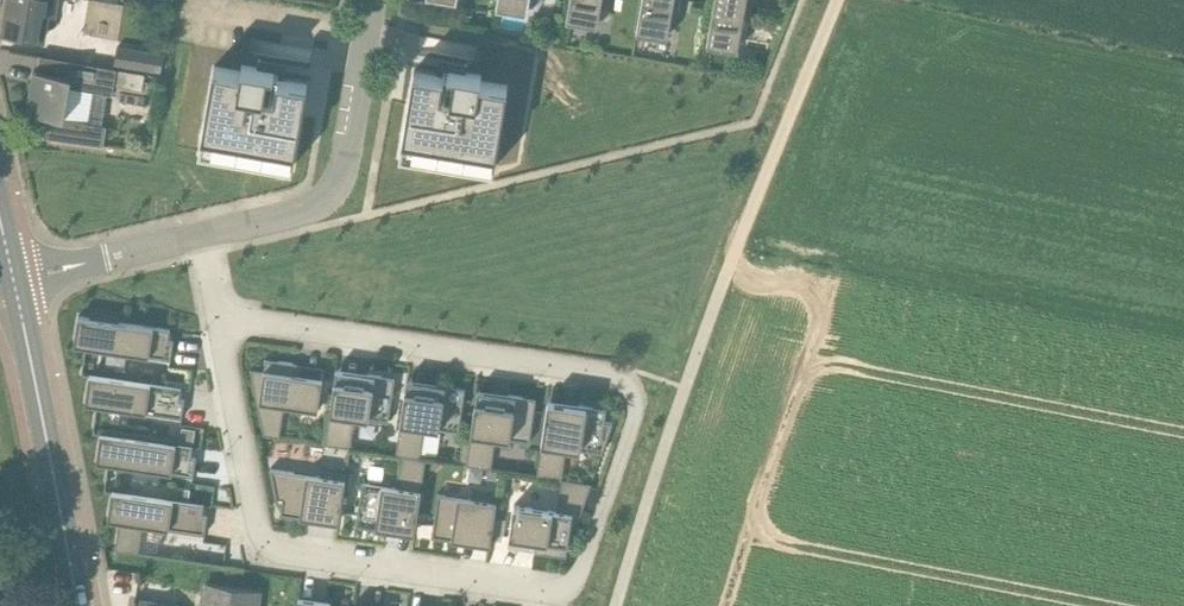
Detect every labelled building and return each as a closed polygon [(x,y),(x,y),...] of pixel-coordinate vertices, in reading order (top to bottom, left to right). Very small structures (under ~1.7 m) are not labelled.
[(46,40),(51,15),(57,16),(60,0),(10,0),(5,33),(46,40)] [(496,10),(528,15),(530,0),(498,0),(496,10)] [(566,22),(598,27),(603,0),(570,0),(566,22)] [(636,34),(668,39),(674,6),(680,8),(681,0),(642,0),(636,34)] [(738,51),(743,21),(750,23),(753,0),(715,0),(707,46),(738,51)] [(116,66),(162,73),(164,55),(119,47),(116,66)] [(45,138),(105,146),(108,126),(65,119),(71,88),(113,95),(118,69),(40,56),(35,85),(33,85),(28,113),(48,116),(45,138)] [(494,166),(510,73),(417,56),(400,150),(494,166)] [(309,80),(215,63),(199,157),(292,173),(309,80)] [(123,324),(78,317),(74,346),(118,353),(123,324)] [(375,376),(336,370),(330,413),(369,419),(375,376)] [(323,380),(264,371),(259,403),(318,412),(323,380)] [(134,382),(90,375),(85,404),(130,411),(134,382)] [(466,389),(426,383),(420,427),(459,433),(466,389)] [(536,400),(497,394),(491,437),(530,443),(536,400)] [(587,407),(548,401),(541,445),(581,451),(587,407)] [(145,440),(101,433),(97,463),(141,469),(145,440)] [(423,480),(426,457),(402,454),(400,478),(423,480)] [(345,481),(306,475),(300,518),(339,524),(345,481)] [(402,489),(362,483),(356,527),(395,532),(402,489)] [(156,498),(112,492),(108,521),(152,527),(156,498)] [(477,500),(438,494),(432,538),(471,544),(477,500)] [(573,514),(514,505),(509,537),(568,546),(573,514)] [(260,591),(209,583),(205,605),(258,605),(260,591)] [(134,605),(180,605),(136,598),(134,605)] [(298,598),(297,605),(329,605),(330,603),(298,598)]
